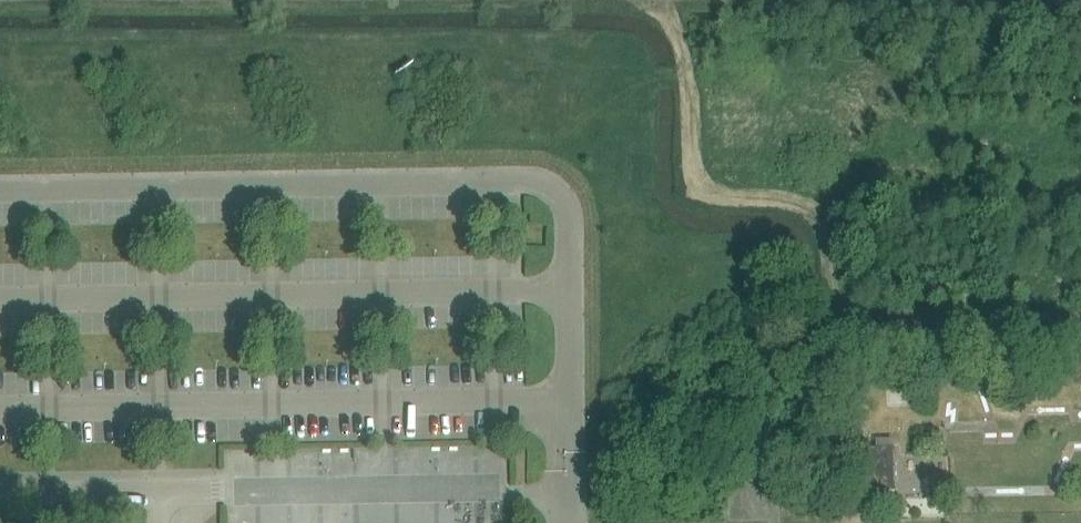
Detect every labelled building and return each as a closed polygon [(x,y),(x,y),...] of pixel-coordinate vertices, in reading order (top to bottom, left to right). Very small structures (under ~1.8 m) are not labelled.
[(896,493),(895,449),(865,450),(867,494),(896,493)]
